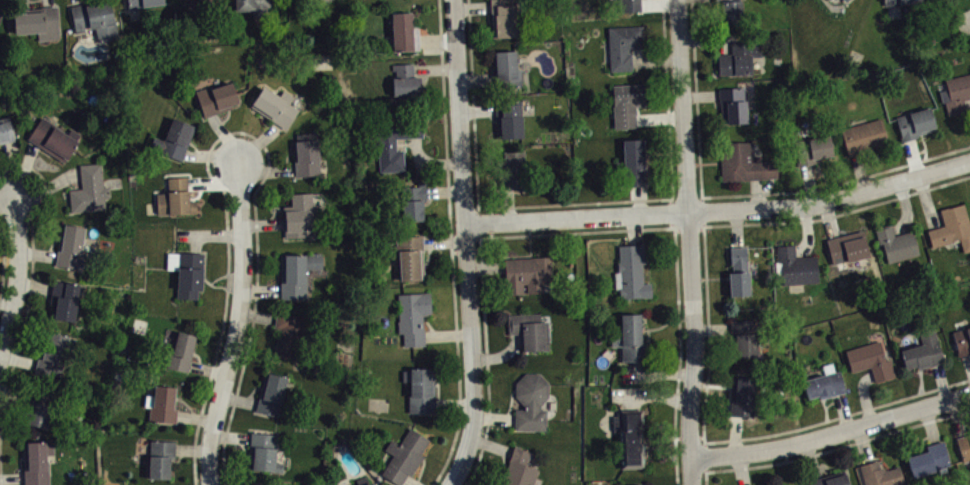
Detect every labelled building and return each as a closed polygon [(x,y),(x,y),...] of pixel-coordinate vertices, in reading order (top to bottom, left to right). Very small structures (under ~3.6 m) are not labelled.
[(129,9),(164,3),(163,0),(128,0),(129,9)] [(235,11),(252,10),(252,18),(267,17),(267,8),(275,8),(274,0),(234,0),(235,11)] [(491,37),(490,0),(514,0),(515,37),(491,37)] [(617,13),(617,0),(638,0),(640,11),(617,13)] [(721,24),(741,23),(741,0),(720,0),(721,24)] [(859,0),(841,0),(849,9),(859,0)] [(886,12),(925,11),(925,0),(886,0),(886,12)] [(69,6),(75,32),(85,31),(84,28),(89,27),(91,28),(94,27),(98,43),(118,38),(109,1),(84,5),(83,3),(69,6)] [(15,34),(37,32),(37,39),(58,39),(56,6),(12,9),(15,34)] [(390,13),(393,51),(419,49),(417,24),(412,25),(411,12),(390,13)] [(609,71),(607,27),(640,25),(641,48),(628,49),(628,53),(631,53),(631,70),(609,71)] [(717,54),(718,75),(751,73),(750,56),(760,56),(759,40),(731,41),(731,54),(717,54)] [(494,51),(497,86),(521,85),(520,68),(516,68),(514,50),(494,51)] [(393,95),(392,77),(396,77),(396,70),(392,70),(392,64),(412,63),(413,76),(419,75),(420,94),(393,95)] [(947,115),(965,110),(963,99),(969,98),(969,73),(944,79),(949,99),(943,100),(947,115)] [(204,117),(195,90),(209,86),(212,88),(231,82),(238,101),(230,104),(231,108),(204,117)] [(612,85),(614,106),(612,106),(613,128),(636,127),(635,106),(655,103),(653,82),(612,85)] [(249,106),(263,86),(279,96),(283,90),(292,97),(289,103),(297,109),(285,128),(249,106)] [(718,88),(718,102),(719,102),(721,123),(746,122),(745,100),(743,100),(743,87),(718,88)] [(501,138),(522,137),(520,115),(522,115),(534,114),(532,97),(520,98),(520,100),(501,101),(501,116),(499,116),(501,138)] [(895,116),(900,134),(898,134),(900,141),(917,137),(917,134),(936,129),(929,106),(895,116)] [(14,140),(9,116),(0,118),(0,143),(14,140)] [(27,139),(41,116),(61,130),(65,124),(79,135),(63,162),(27,139)] [(153,136),(148,148),(181,160),(195,126),(172,117),(163,140),(153,136)] [(840,129),(847,155),(887,143),(880,117),(840,129)] [(396,150),(403,150),(404,171),(379,172),(377,121),(422,119),(422,136),(395,138),(396,150)] [(292,141),(296,141),(296,134),(315,132),(319,174),(295,175),(294,161),(292,141)] [(828,135),(832,156),(819,157),(820,160),(814,161),(814,163),(797,166),(792,141),(828,135)] [(622,139),(624,184),(647,184),(644,138),(622,139)] [(751,141),(753,161),(776,160),(777,178),(721,181),(720,159),(721,159),(720,142),(751,141)] [(502,151),(503,174),(500,174),(501,189),(525,187),(523,150),(502,151)] [(68,189),(70,212),(109,208),(108,202),(104,203),(104,198),(109,198),(107,186),(102,186),(100,162),(79,165),(81,188),(68,189)] [(167,178),(168,191),(166,191),(166,192),(156,193),(157,214),(172,214),(196,213),(195,200),(188,200),(188,191),(187,189),(186,177),(167,178)] [(422,220),(402,221),(401,187),(418,187),(418,182),(424,182),(426,200),(422,200),(422,220)] [(291,193),(291,205),(283,205),(284,237),(313,236),(310,192),(291,193)] [(932,247),(950,242),(951,247),(960,244),(963,252),(969,250),(969,227),(963,202),(939,209),(944,224),(926,229),(932,247)] [(55,264),(61,223),(86,228),(80,268),(55,264)] [(912,230),(919,253),(887,262),(881,243),(878,244),(874,228),(890,223),(893,235),(912,230)] [(825,239),(834,270),(847,267),(846,261),(869,255),(863,235),(856,237),(854,231),(825,239)] [(399,279),(398,258),(390,258),(390,245),(396,245),(395,236),(422,235),(423,251),(421,251),(423,278),(399,279)] [(619,299),(618,289),(615,289),(613,272),(618,271),(617,261),(618,261),(618,245),(643,244),(645,262),(641,263),(642,282),(650,282),(651,296),(619,299)] [(775,245),(777,268),(781,267),(783,284),(818,282),(816,255),(795,257),(794,244),(775,245)] [(729,247),(730,264),(731,264),(732,272),(728,272),(729,296),(749,294),(748,271),(747,271),(745,246),(729,247)] [(203,253),(178,252),(178,253),(166,252),(166,270),(177,270),(176,299),(197,299),(197,290),(201,290),(203,253)] [(279,299),(280,254),(321,254),(321,268),(305,269),(305,300),(279,299)] [(503,258),(505,293),(522,293),(522,283),(526,283),(527,292),(542,292),(542,282),(554,281),(554,271),(551,271),(550,256),(503,258)] [(55,305),(49,304),(53,280),(78,284),(76,305),(73,321),(53,318),(55,305)] [(397,294),(398,320),(397,320),(398,333),(402,333),(403,346),(424,345),(422,315),(431,315),(429,292),(397,294)] [(273,327),(277,312),(300,318),(303,328),(311,330),(309,339),(302,338),(297,360),(274,355),(279,329),(273,327)] [(506,314),(508,333),(521,333),(522,350),(549,349),(547,321),(540,321),(539,313),(506,314)] [(620,314),(620,324),(611,325),(611,346),(618,346),(620,346),(621,361),(646,361),(646,344),(640,344),(639,313),(620,314)] [(729,320),(730,339),(735,339),(736,357),(757,356),(755,319),(729,320)] [(958,351),(956,351),(958,356),(969,352),(969,326),(968,327),(967,322),(955,325),(956,330),(952,331),(958,351)] [(899,350),(905,369),(916,366),(918,369),(943,362),(933,327),(918,331),(922,344),(899,350)] [(34,374),(45,330),(76,338),(73,350),(64,348),(61,364),(67,365),(61,383),(34,374)] [(177,331),(173,350),(169,350),(166,366),(187,372),(196,335),(177,331)] [(844,350),(851,372),(870,366),(875,382),(895,376),(889,358),(885,360),(879,340),(844,350)] [(802,380),(807,398),(818,395),(819,399),(845,392),(839,370),(834,371),(831,362),(822,364),(824,374),(802,380)] [(410,370),(402,370),(402,381),(408,381),(408,412),(435,412),(434,368),(410,367),(410,370)] [(254,411),(265,372),(287,377),(280,404),(282,404),(279,417),(254,411)] [(514,408),(514,429),(545,430),(546,409),(540,409),(540,405),(547,397),(548,383),(539,373),(525,373),(515,383),(515,397),(522,404),(523,409),(514,408)] [(728,415),(753,417),(756,376),(735,373),(733,400),(729,399),(728,415)] [(154,385),(153,395),(145,395),(144,406),(149,407),(148,420),(175,423),(176,409),(172,408),(174,386),(154,385)] [(41,404),(56,406),(57,397),(42,395),(41,404)] [(26,424),(32,399),(54,407),(46,429),(26,424)] [(642,408),(619,409),(620,415),(612,416),(613,431),(618,430),(620,468),(643,467),(642,457),(647,456),(645,440),(642,440),(641,428),(643,428),(642,408)] [(380,474),(392,454),(384,449),(390,439),(399,444),(410,428),(429,439),(420,454),(423,456),(410,476),(407,474),(399,484),(380,474)] [(250,432),(247,468),(282,472),(282,462),(274,461),(276,435),(250,432)] [(963,462),(969,460),(969,433),(956,437),(963,462)] [(150,440),(150,455),(148,455),(148,478),(168,478),(169,458),(173,458),(173,455),(175,455),(176,441),(150,440)] [(906,456),(912,477),(935,471),(934,469),(937,468),(939,473),(947,471),(945,466),(950,465),(943,440),(926,445),(927,450),(906,456)] [(47,461),(48,484),(24,484),(23,442),(45,441),(45,443),(53,444),(53,454),(45,454),(46,460),(47,461)] [(500,484),(532,484),(538,469),(526,464),(530,452),(514,445),(500,484)] [(865,484),(900,484),(904,484),(898,464),(883,468),(880,459),(859,465),(865,484)] [(843,470),(808,480),(809,484),(848,484),(843,470)] [(370,483),(367,482),(366,476),(355,479),(358,484),(371,484),(370,483)]
